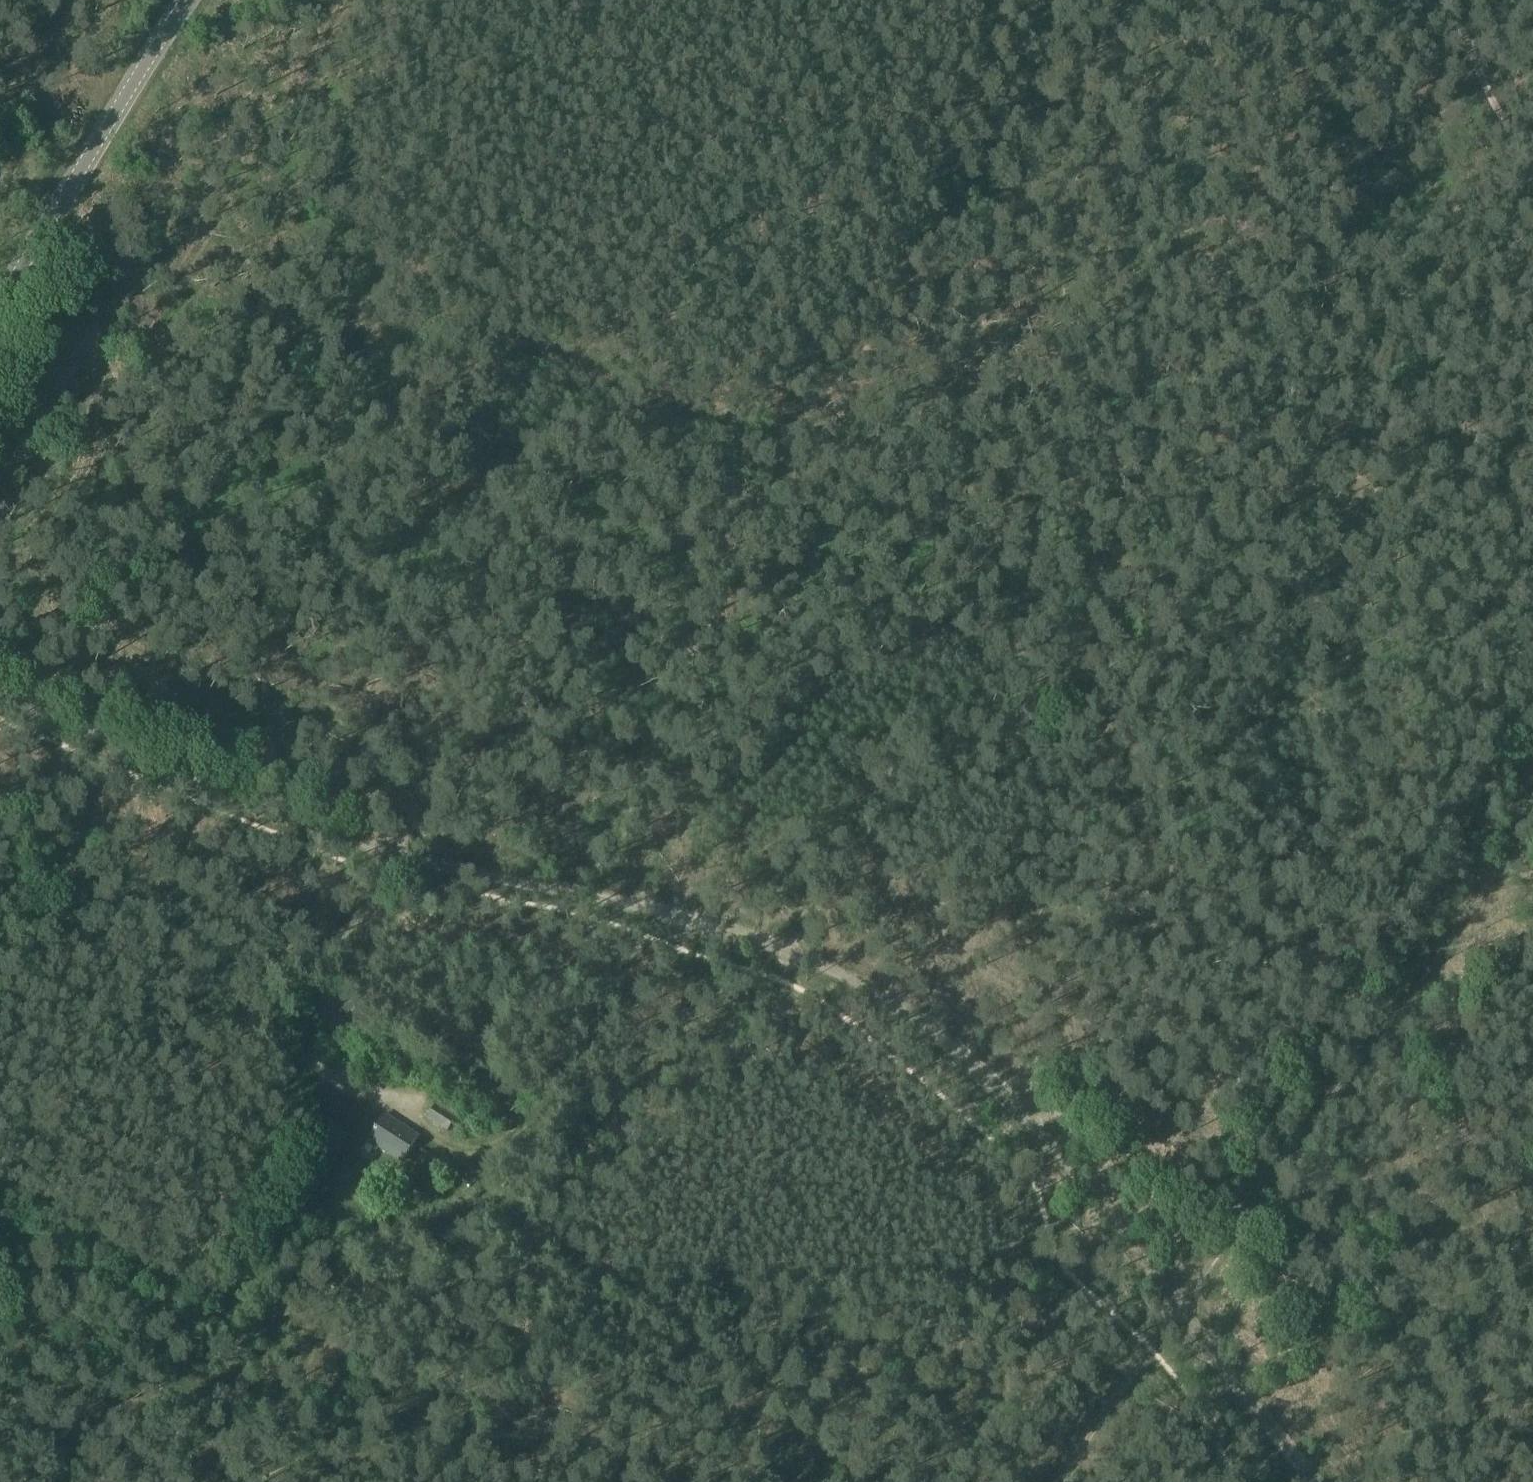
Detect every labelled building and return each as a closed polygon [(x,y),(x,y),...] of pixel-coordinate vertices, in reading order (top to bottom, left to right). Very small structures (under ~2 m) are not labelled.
[(448,1132),(463,1109),(442,1096),(427,1118),(448,1132)] [(402,1162),(419,1136),(385,1115),(368,1141),(402,1162)]
